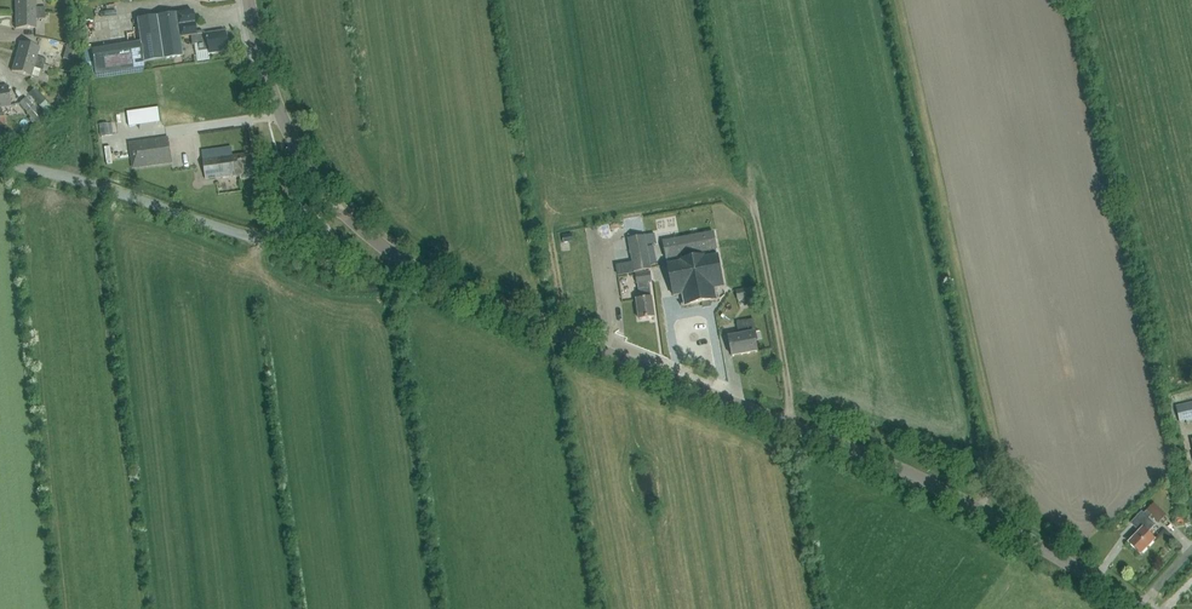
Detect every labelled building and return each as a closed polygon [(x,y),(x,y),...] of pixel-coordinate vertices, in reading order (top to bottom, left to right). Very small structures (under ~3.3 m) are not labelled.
[(15,13),(45,13),(45,7),(36,7),(36,0),(16,0),(16,13),(15,13)] [(137,19),(140,42),(143,62),(182,56),(180,37),(190,35),(192,45),(197,44),(198,51),(208,50),(208,54),(215,53),(215,51),(227,49),(225,32),(215,34),(215,32),(205,33),(202,31),(196,32),(193,11),(176,13),(137,19)] [(45,19),(45,13),(15,13),(15,14),(16,14),(16,28),(36,28),(36,19),(45,19)] [(45,50),(61,55),(65,44),(48,40),(45,50)] [(20,43),(21,43),(17,56),(16,56),(44,65),(46,59),(37,57),(40,48),(20,42),(20,43)] [(143,62),(140,42),(91,50),(95,74),(144,67),(143,62)] [(75,46),(67,44),(63,58),(70,60),(75,46)] [(43,70),(44,65),(16,56),(16,57),(13,70),(12,70),(12,71),(31,76),(34,68),(43,70)] [(3,116),(1,107),(10,106),(7,86),(6,86),(7,87),(0,88),(0,117),(3,116)] [(45,100),(35,89),(29,95),(39,106),(45,100)] [(25,98),(19,104),(30,117),(37,110),(25,98)] [(104,133),(115,133),(114,122),(103,122),(104,133)] [(172,161),(169,136),(130,142),(133,166),(172,161)] [(206,180),(235,176),(244,175),(243,166),(247,165),(246,154),(233,156),(232,147),(202,151),(206,180)] [(714,232),(664,242),(669,273),(668,273),(669,275),(670,275),(671,282),(670,282),(670,283),(671,283),(674,296),(682,294),(684,304),(681,305),(681,306),(720,299),(720,298),(717,298),(715,288),(724,286),(721,274),(722,273),(722,272),(721,272),(720,265),(721,265),(721,264),(720,264),(718,256),(717,250),(714,232)] [(572,234),(562,235),(563,243),(573,242),(572,234)] [(656,244),(654,234),(645,236),(647,245),(656,244)] [(635,272),(651,269),(647,245),(645,236),(629,239),(635,272)] [(636,274),(637,283),(638,283),(649,282),(652,281),(650,272),(636,274)] [(651,298),(649,282),(638,283),(640,299),(637,300),(639,319),(655,317),(652,298),(651,298)] [(758,297),(757,287),(736,291),(738,300),(758,297)] [(737,322),(739,335),(729,337),(732,356),(758,352),(756,340),(758,339),(754,319),(737,322)] [(1191,419),(1191,403),(1176,407),(1179,422),(1191,419)] [(1165,515),(1154,504),(1147,511),(1158,522),(1165,515)] [(1155,525),(1142,512),(1131,523),(1140,532),(1129,543),(1140,554),(1154,540),(1148,533),(1155,525)] [(1186,529),(1191,527),(1191,526),(1189,515),(1183,516),(1186,529)]
